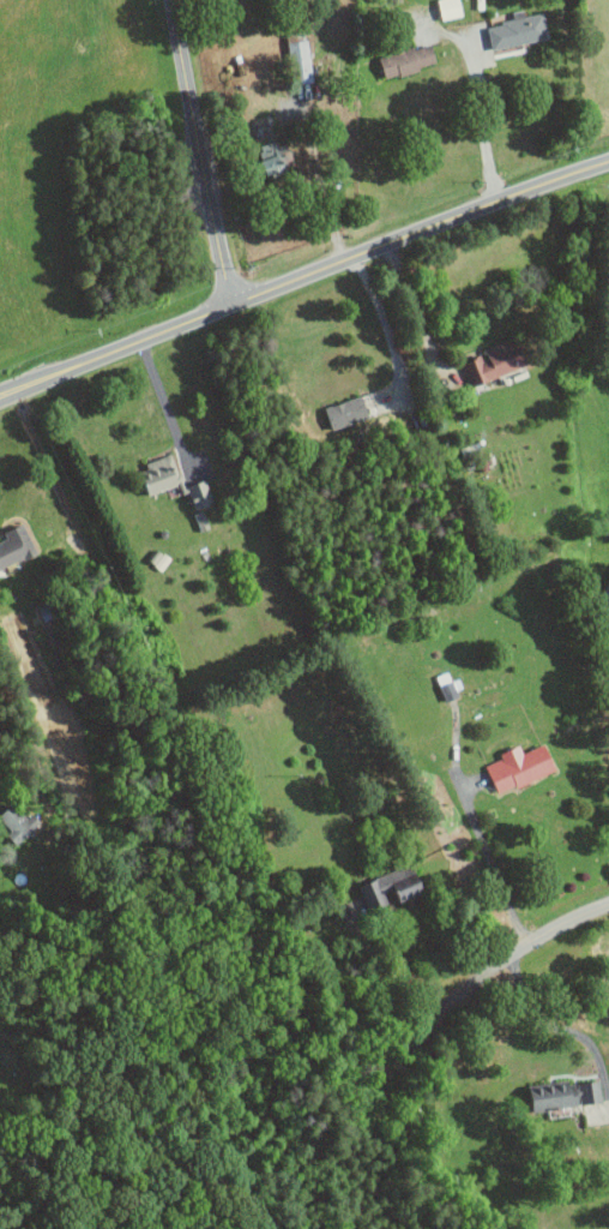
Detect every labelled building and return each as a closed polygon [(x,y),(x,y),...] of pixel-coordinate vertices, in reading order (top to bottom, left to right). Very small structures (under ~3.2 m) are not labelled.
[(460,0),(437,0),(442,21),(463,16),(460,0)] [(548,39),(543,13),(524,16),(523,10),(512,12),(514,21),(488,26),(492,50),(548,39)] [(312,83),(309,40),(296,41),(299,84),(312,83)] [(380,57),(385,79),(437,64),(431,43),(380,57)] [(268,175),(293,166),(284,140),(258,149),(268,175)] [(483,347),(485,353),(463,361),(470,384),(533,364),(523,334),(483,347)] [(369,416),(361,395),(325,408),(333,429),(369,416)] [(141,464),(151,494),(183,483),(173,453),(141,464)] [(194,509),(214,504),(207,479),(187,485),(194,509)] [(201,531),(210,527),(203,510),(194,514),(201,531)] [(37,551),(23,523),(4,532),(7,537),(0,541),(0,569),(37,551)] [(557,770),(546,743),(523,752),(520,745),(500,753),(502,758),(486,765),(499,794),(557,770)] [(11,831),(8,834),(16,844),(41,823),(33,813),(27,818),(13,803),(0,814),(0,818),(11,831)] [(398,902),(425,892),(414,863),(359,885),(369,911),(388,903),(384,893),(393,889),(398,902)] [(603,1102),(600,1078),(530,1087),(533,1111),(603,1102)]
